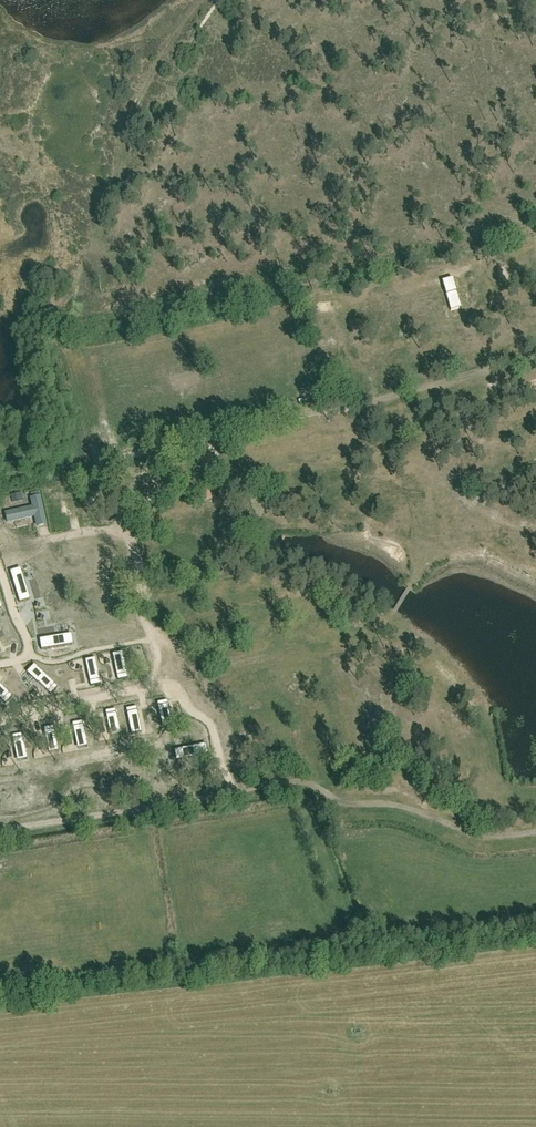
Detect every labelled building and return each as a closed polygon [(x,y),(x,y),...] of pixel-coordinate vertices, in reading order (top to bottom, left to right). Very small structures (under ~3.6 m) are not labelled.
[(217,456),(210,458),(212,469),(220,468),(217,456)] [(201,460),(194,461),(197,473),(204,472),(201,460)] [(211,500),(207,487),(199,490),(203,502),(211,500)] [(13,502),(24,501),(23,493),(12,494),(13,502)] [(34,509),(5,515),(7,523),(35,517),(38,526),(39,526),(39,527),(44,526),(44,525),(45,524),(39,497),(31,499),(34,509)] [(21,571),(10,574),(20,604),(30,600),(21,571)] [(70,635),(39,640),(41,651),(72,646),(70,635)] [(124,658),(113,660),(118,681),(128,678),(124,658)] [(96,664),(86,666),(91,686),(101,684),(96,664)] [(35,666),(28,673),(51,695),(58,688),(35,666)] [(5,705),(13,697),(0,685),(0,699),(5,705)] [(167,701),(157,703),(161,724),(172,722),(167,701)] [(136,707),(126,709),(130,730),(141,728),(136,707)] [(116,710),(105,712),(110,732),(120,730),(116,710)] [(82,721),(72,724),(77,744),(87,742),(82,721)] [(54,726),(44,728),(48,749),(58,747),(54,726)] [(22,734),(12,736),(16,757),(26,755),(22,734)] [(205,745),(174,751),(176,762),(207,755),(205,745)]
